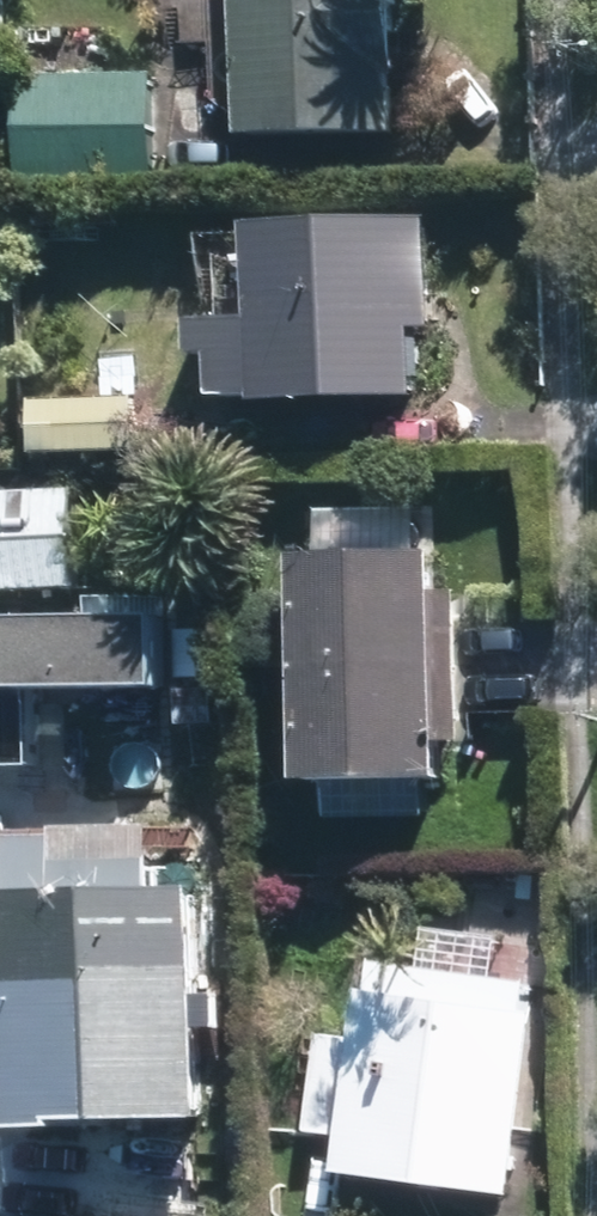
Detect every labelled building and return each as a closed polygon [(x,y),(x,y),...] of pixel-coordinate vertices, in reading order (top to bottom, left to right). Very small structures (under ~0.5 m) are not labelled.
[(266,129),(415,124),(413,68),(423,67),(421,0),(261,0),(266,129)] [(178,172),(177,67),(41,68),(42,174),(178,172)] [(449,209),(278,213),(280,306),(216,307),(217,344),(232,344),(233,391),(436,387),(435,324),(451,323),(449,209)] [(150,394),(43,397),(45,446),(152,443),(150,394)] [(0,487),(0,584),(93,582),(90,484),(0,487)] [(465,536),(332,539),(339,772),(472,769),(465,536)] [(225,684),(187,685),(188,719),(227,717),(225,684)] [(90,822),(41,823),(44,975),(33,976),(34,1052),(46,1051),(47,1113),(231,1109),(225,873),(187,874),(186,813),(90,816),(90,822)] [(401,981),(390,979),(381,1036),(339,1029),(324,1126),(367,1132),(363,1163),(528,1187),(555,1003),(543,1002),(548,972),(406,951),(401,981)]
